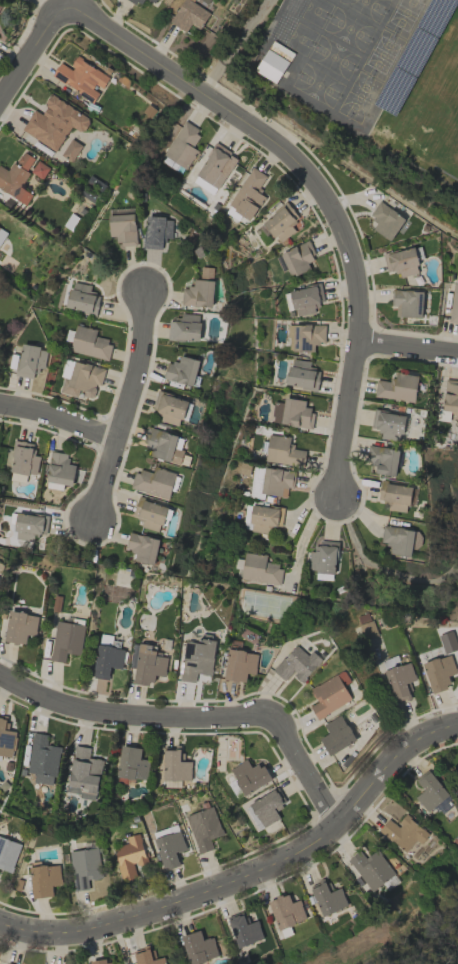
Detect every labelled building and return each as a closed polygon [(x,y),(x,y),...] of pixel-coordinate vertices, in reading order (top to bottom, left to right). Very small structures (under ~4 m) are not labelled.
[(209,11),(188,0),(182,0),(170,23),(186,31),(190,24),(200,29),(209,11)] [(289,61),(267,49),(254,71),(276,83),(289,61)] [(109,76),(76,57),(69,68),(59,62),(51,77),(93,101),(100,90),(101,91),(109,76)] [(21,130),(55,151),(71,126),(82,133),(91,119),(51,95),(40,113),(34,109),(21,130)] [(163,156),(186,169),(196,150),(192,147),(201,130),(182,120),(163,156)] [(61,156),(72,162),(81,145),(70,139),(61,156)] [(195,175),(217,189),(238,158),(215,143),(195,175)] [(36,159),(23,151),(9,172),(0,166),(0,189),(25,205),(31,194),(19,186),(36,159)] [(31,172),(42,179),(49,168),(38,160),(31,172)] [(267,176),(251,167),(227,206),(250,221),(264,197),(257,192),(267,176)] [(405,219),(378,201),(369,215),(374,218),(368,226),(390,241),(405,219)] [(279,244),(295,230),(291,225),(300,218),(285,202),(261,224),(279,244)] [(115,236),(115,245),(136,245),(135,214),(108,215),(109,236),(115,236)] [(172,238),(173,218),(145,217),(144,248),(163,249),(163,238),(172,238)] [(307,263),(315,259),(308,241),(280,252),(290,277),(310,269),(307,263)] [(397,270),(399,278),(419,273),(412,247),(382,255),(387,273),(397,270)] [(201,279),(213,279),(213,267),(201,267),(201,279)] [(181,305),(213,307),(214,280),(194,279),(193,287),(182,287),(181,305)] [(66,310),(97,313),(99,294),(90,292),(91,285),(69,282),(66,310)] [(457,322),(457,284),(452,283),(449,321),(457,322)] [(289,290),(294,316),(315,313),(313,305),(324,303),(321,284),(289,290)] [(422,318),(423,291),(392,290),(391,307),(396,307),(395,317),(422,318)] [(169,321),(168,339),(199,340),(200,314),(182,314),(181,321),(169,321)] [(324,324),(288,325),(288,351),(313,351),(313,343),(325,343),(324,324)] [(69,351),(108,360),(112,341),(95,338),(97,330),(75,325),(69,351)] [(16,376),(35,378),(36,368),(44,369),(47,348),(20,345),(16,376)] [(316,390),(320,370),(309,368),(310,361),(290,358),(286,385),(316,390)] [(105,368),(68,359),(60,392),(77,397),(78,393),(93,397),(96,385),(101,386),(105,368)] [(418,376),(395,372),(394,381),(376,379),(374,396),(413,402),(418,376)] [(451,411),(451,423),(457,423),(457,381),(444,380),(442,411),(451,411)] [(188,399),(157,391),(152,410),(162,413),(160,421),(180,426),(188,399)] [(305,401),(284,397),(283,403),(274,401),(270,422),(312,429),(315,410),(304,409),(305,401)] [(380,438),(403,441),(407,415),(373,410),(371,428),(381,430),(380,438)] [(145,456),(180,463),(185,436),(150,429),(145,456)] [(264,461),(303,466),(306,450),(290,448),(292,438),(267,434),(264,461)] [(35,444),(15,440),(8,470),(36,476),(40,456),(32,454),(35,444)] [(398,448),(367,446),(366,463),(375,464),(375,474),(396,475),(398,448)] [(75,465),(66,463),(68,454),(52,451),(44,486),(62,490),(63,485),(71,486),(75,465)] [(135,469),(130,489),(169,499),(176,472),(155,467),(153,474),(135,469)] [(407,513),(411,487),(381,481),(378,500),(389,502),(388,510),(407,513)] [(161,532),(167,506),(139,500),(135,517),(143,518),(141,527),(161,532)] [(282,507),(250,506),(250,532),(271,532),(271,526),(282,526),(282,507)] [(46,534),(47,516),(15,513),(13,539),(35,541),(35,533),(46,534)] [(409,557),(412,547),(419,548),(422,532),(383,524),(380,542),(387,544),(385,552),(409,557)] [(134,561),(154,565),(159,538),(128,533),(125,550),(135,552),(134,561)] [(334,573),(337,541),(315,539),(314,553),(307,552),(305,571),(334,573)] [(280,584),(282,565),(265,563),(266,555),(243,552),(240,580),(280,584)] [(4,641),(25,645),(27,635),(35,636),(38,615),(8,610),(4,641)] [(357,617),(359,624),(370,620),(367,613),(357,617)] [(359,625),(364,640),(377,635),(372,621),(359,625)] [(65,653),(81,655),(84,625),(55,622),(50,661),(64,662),(65,653)] [(215,642),(184,639),(180,680),(195,682),(196,672),(211,674),(215,642)] [(152,645),(139,643),(132,683),(151,686),(153,674),(164,676),(168,655),(151,652),(152,645)] [(312,651),(308,655),(296,644),(273,670),(284,680),(291,673),(302,682),(322,660),(312,651)] [(108,680),(110,667),(122,669),(125,649),(97,645),(92,677),(108,680)] [(255,674),(257,653),(227,650),(224,680),(245,682),(246,673),(255,674)] [(447,676),(456,673),(449,654),(421,664),(432,693),(451,687),(447,676)] [(384,670),(394,703),(410,698),(406,683),(416,680),(410,662),(384,670)] [(317,719),(351,700),(337,674),(310,689),(317,702),(310,706),(317,719)] [(9,717),(0,715),(0,755),(11,757),(16,731),(6,730),(9,717)] [(320,737),(327,755),(355,742),(343,715),(323,723),(328,734),(320,737)] [(27,772),(34,773),(33,782),(54,785),(59,746),(46,745),(48,735),(33,733),(27,772)] [(102,760),(88,757),(90,748),(73,745),(66,794),(96,799),(102,760)] [(139,759),(141,749),(121,745),(116,776),(145,781),(149,760),(139,759)] [(180,787),(180,780),(190,780),(191,761),(182,761),(182,748),(164,748),(163,787),(180,787)] [(229,769),(243,795),(272,780),(262,763),(251,769),(246,759),(229,769)] [(428,813),(448,794),(427,770),(416,781),(423,789),(414,798),(428,813)] [(223,834),(213,806),(185,816),(199,854),(213,849),(209,839),(223,834)] [(405,852),(415,840),(420,844),(428,834),(405,815),(396,826),(388,819),(378,830),(405,852)] [(176,853),(186,850),(180,830),(154,838),(164,870),(179,865),(176,853)] [(120,880),(136,877),(133,865),(146,863),(140,833),(126,836),(127,844),(113,847),(120,880)] [(0,836),(0,869),(11,873),(21,844),(0,836)] [(88,890),(87,879),(101,878),(98,848),(69,851),(73,891),(88,890)] [(365,858),(359,851),(347,860),(371,891),(395,874),(376,850),(365,858)] [(33,898),(53,896),(52,886),(61,884),(59,864),(40,867),(39,861),(29,862),(33,898)] [(326,880),(310,886),(321,916),(348,907),(341,887),(330,891),(326,880)] [(267,902),(280,930),(307,918),(299,900),(291,903),(287,893),(267,902)] [(238,948),(264,939),(257,920),(248,924),(244,912),(227,918),(238,948)] [(213,937),(203,940),(200,930),(181,936),(189,963),(195,963),(219,957),(213,937)] [(152,960),(149,948),(133,952),(136,963),(165,963),(163,957),(152,960)]
